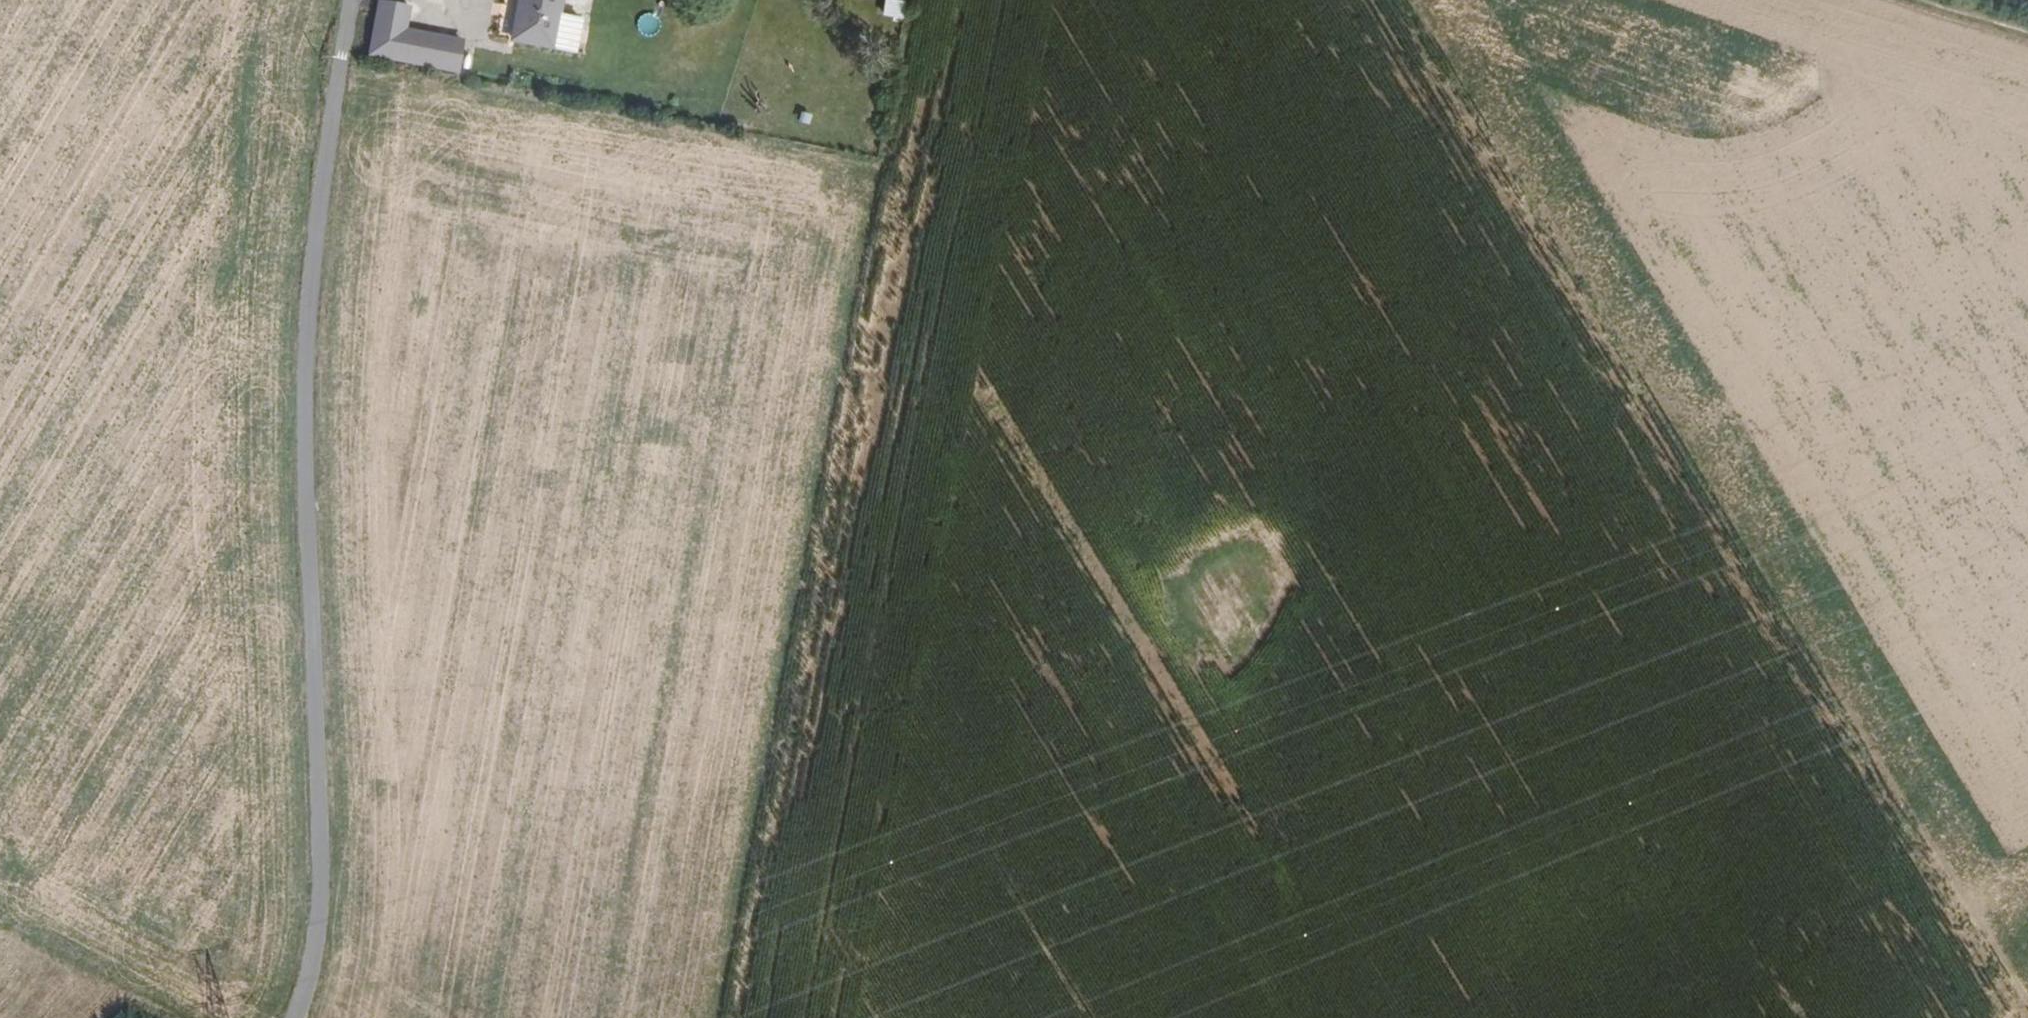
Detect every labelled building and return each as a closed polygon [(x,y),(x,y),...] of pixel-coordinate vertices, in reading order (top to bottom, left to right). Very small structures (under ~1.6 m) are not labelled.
[(558,0),(517,0),(509,41),(562,53),(569,22),(555,19),(558,0)] [(904,6),(885,3),(882,21),(901,24),(904,6)] [(462,79),(467,47),(407,39),(413,10),(376,5),(367,63),(462,79)]
